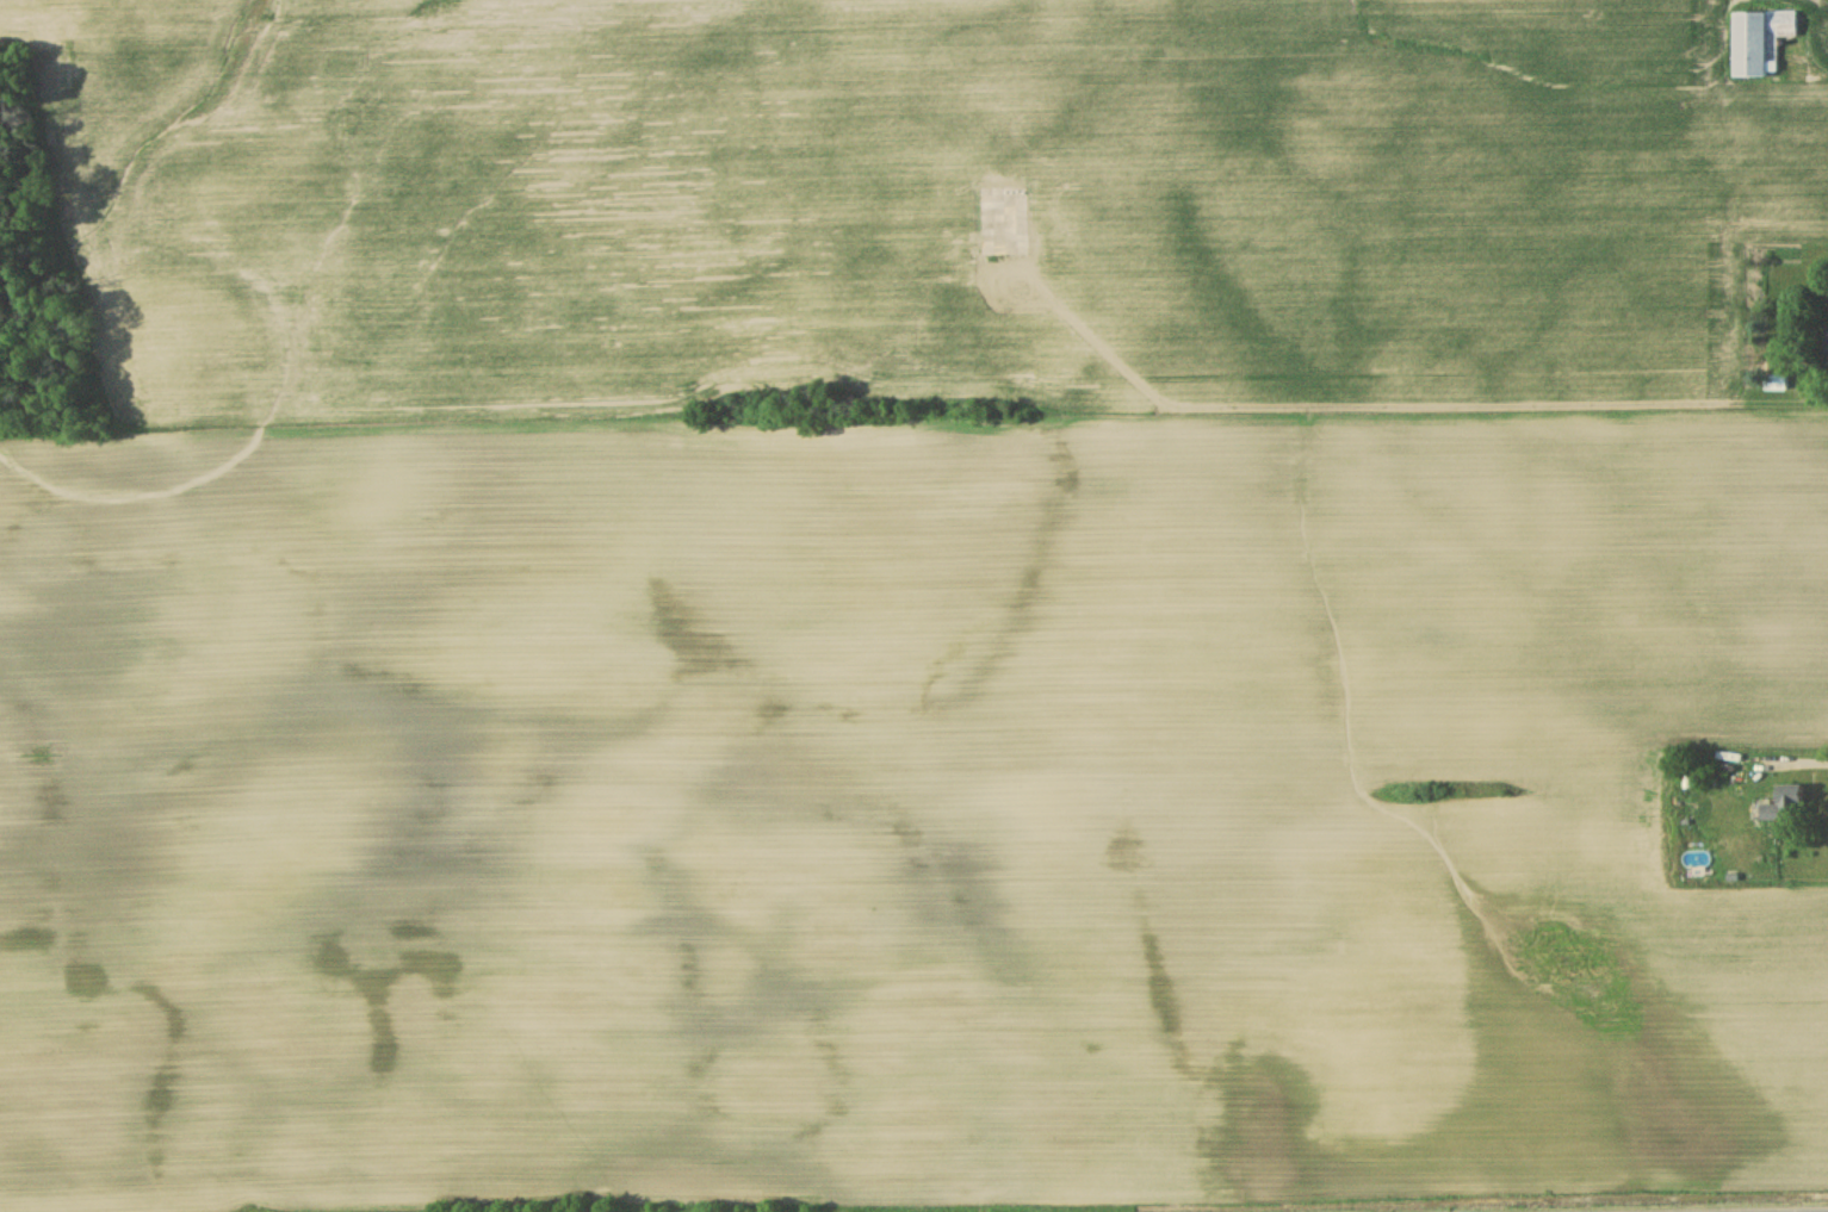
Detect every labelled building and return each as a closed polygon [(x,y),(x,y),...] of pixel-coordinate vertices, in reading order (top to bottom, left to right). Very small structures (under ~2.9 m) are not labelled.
[(1735,15),(1734,80),(1778,80),(1779,40),(1797,40),(1797,15),(1735,15)] [(1779,807),(1761,807),(1761,824),(1803,824),(1803,789),(1779,789),(1779,807)]
